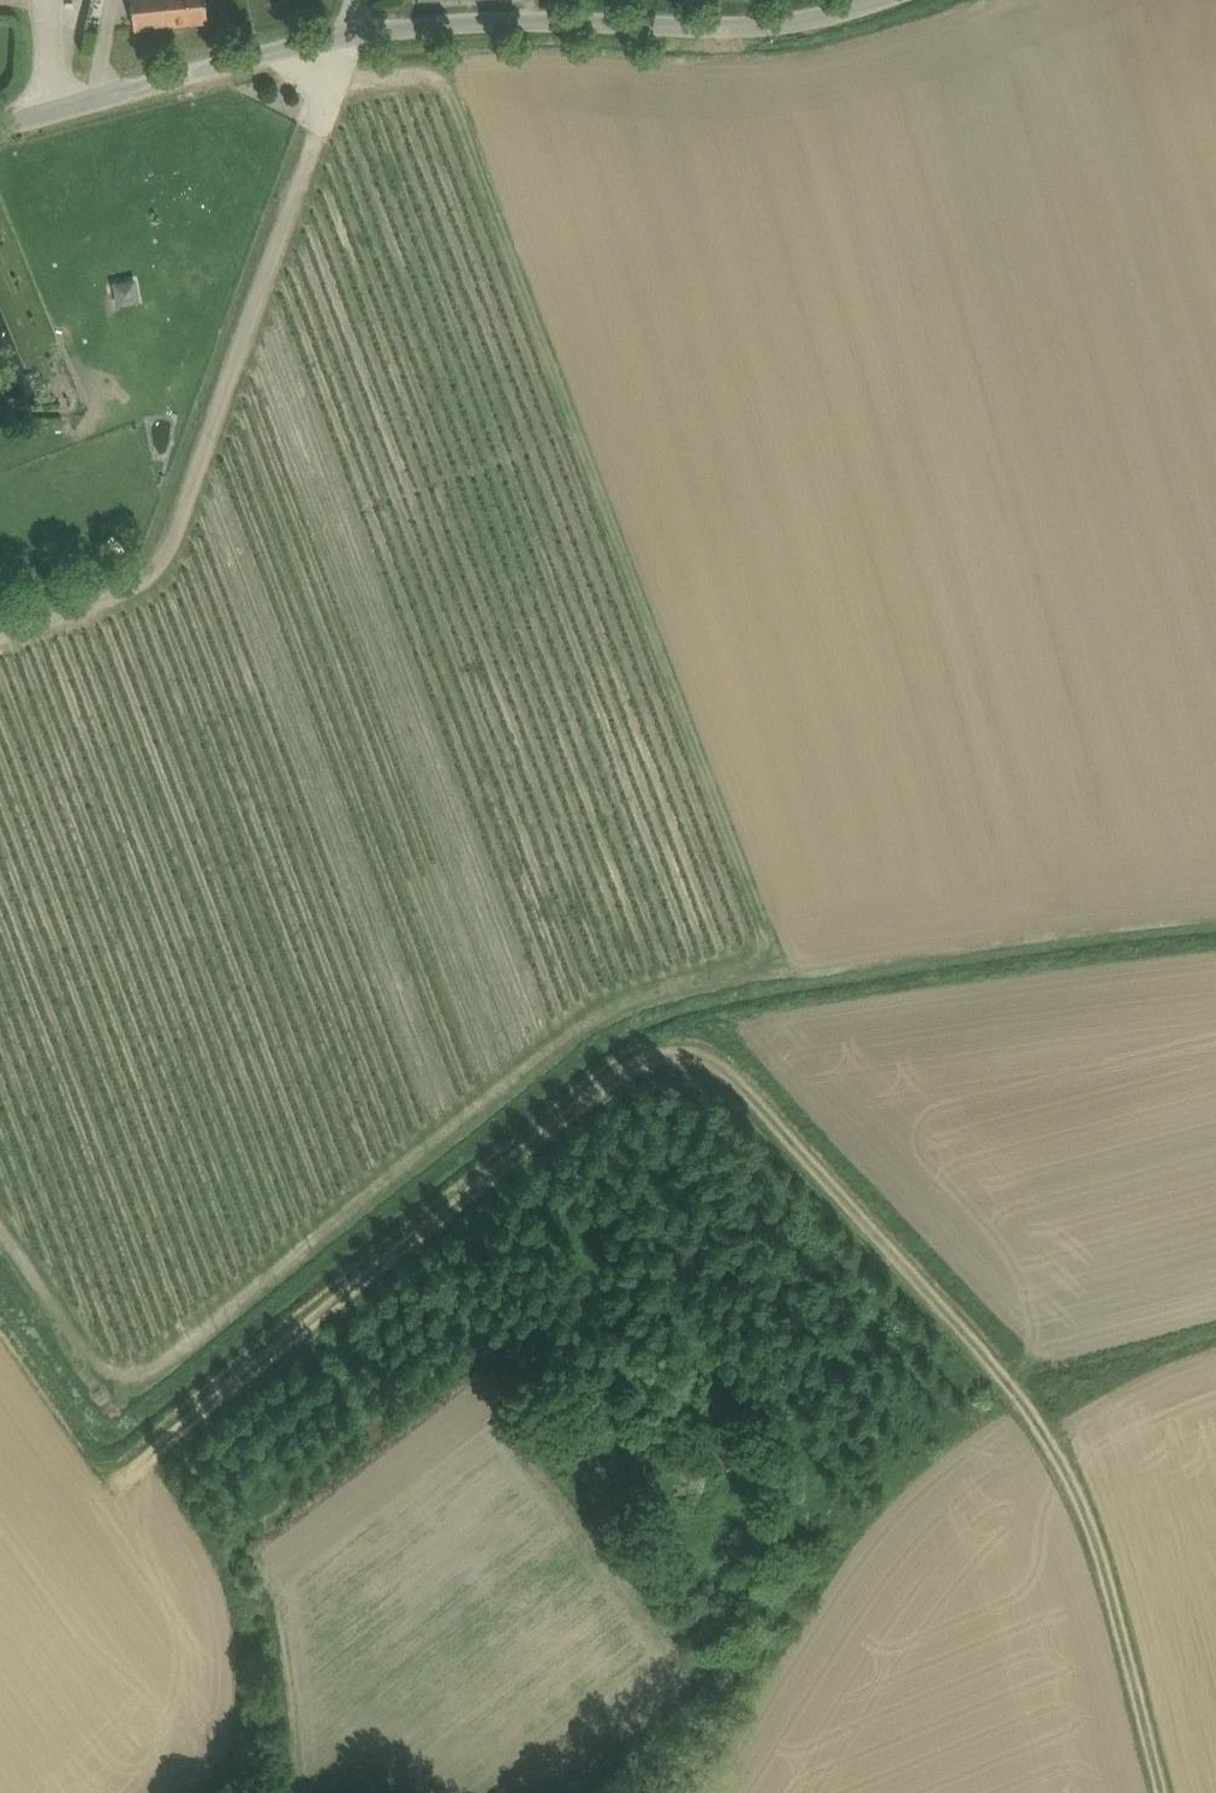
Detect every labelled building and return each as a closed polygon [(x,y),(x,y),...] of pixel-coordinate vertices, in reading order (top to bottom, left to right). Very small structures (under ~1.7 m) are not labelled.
[(135,27),(208,19),(206,0),(132,0),(135,27)] [(113,281),(117,304),(141,299),(137,276),(113,281)]
